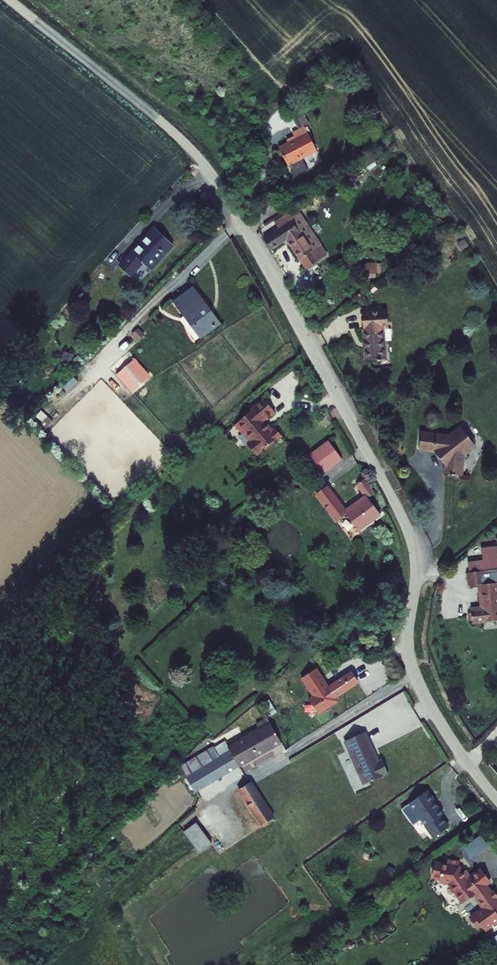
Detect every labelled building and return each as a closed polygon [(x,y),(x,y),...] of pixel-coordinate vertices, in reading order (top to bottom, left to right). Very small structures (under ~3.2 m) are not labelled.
[(310,155),(299,130),(286,136),(289,141),(272,150),(282,168),(310,155)] [(227,160),(233,168),(240,160),(234,153),(227,160)] [(150,214),(113,253),(125,264),(137,252),(144,259),(168,233),(150,214)] [(297,215),(265,235),(269,243),(272,249),(293,237),(308,260),(319,253),(320,252),(297,215)] [(222,308),(196,274),(178,287),(204,322),(222,308)] [(365,361),(387,359),(385,328),(388,328),(387,309),(361,311),(365,361)] [(277,392),(266,380),(243,402),(244,403),(238,407),(246,415),(247,414),(255,423),(251,427),(261,437),(275,424),(276,426),(285,417),(278,409),(276,411),(273,409),(271,409),(266,402),(277,392)] [(463,476),(464,460),(469,457),(468,454),(476,447),(475,445),(476,441),(471,435),(467,434),(460,426),(448,434),(421,431),(419,451),(437,453),(444,465),(443,473),(450,474),(450,476),(455,476),(455,475),(463,476)] [(320,467),(343,449),(330,430),(307,449),(320,467)] [(366,490),(346,505),(357,519),(378,504),(367,490),(375,484),(364,469),(356,475),(366,490)] [(335,513),(346,505),(325,477),(314,485),(335,513)] [(467,572),(468,586),(477,585),(479,606),(470,607),(472,624),(496,621),(496,546),(481,548),(482,560),(468,561),(469,572),(467,572)] [(360,655),(325,681),(332,691),(367,664),(360,655)] [(386,739),(367,713),(348,726),(355,736),(355,737),(375,765),(398,749),(389,736),(386,739)] [(228,745),(240,768),(284,743),(267,717),(255,724),(258,728),(228,745)] [(196,792),(240,768),(228,745),(225,740),(214,747),(181,766),(192,784),(196,792)] [(436,783),(429,773),(411,786),(426,809),(427,808),(435,819),(451,809),(443,798),(445,796),(435,783),(436,783)] [(276,817),(253,781),(238,790),(262,827),(276,817)] [(197,822),(183,832),(199,854),(213,844),(197,822)] [(481,835),(462,845),(468,857),(488,847),(481,835)] [(462,859),(457,854),(458,849),(447,847),(446,852),(434,850),(433,852),(431,854),(430,860),(432,862),(432,864),(439,865),(439,869),(447,870),(458,885),(461,883),(463,887),(465,886),(467,887),(471,884),(471,882),(489,869),(480,857),(470,864),(465,857),(462,859)]
